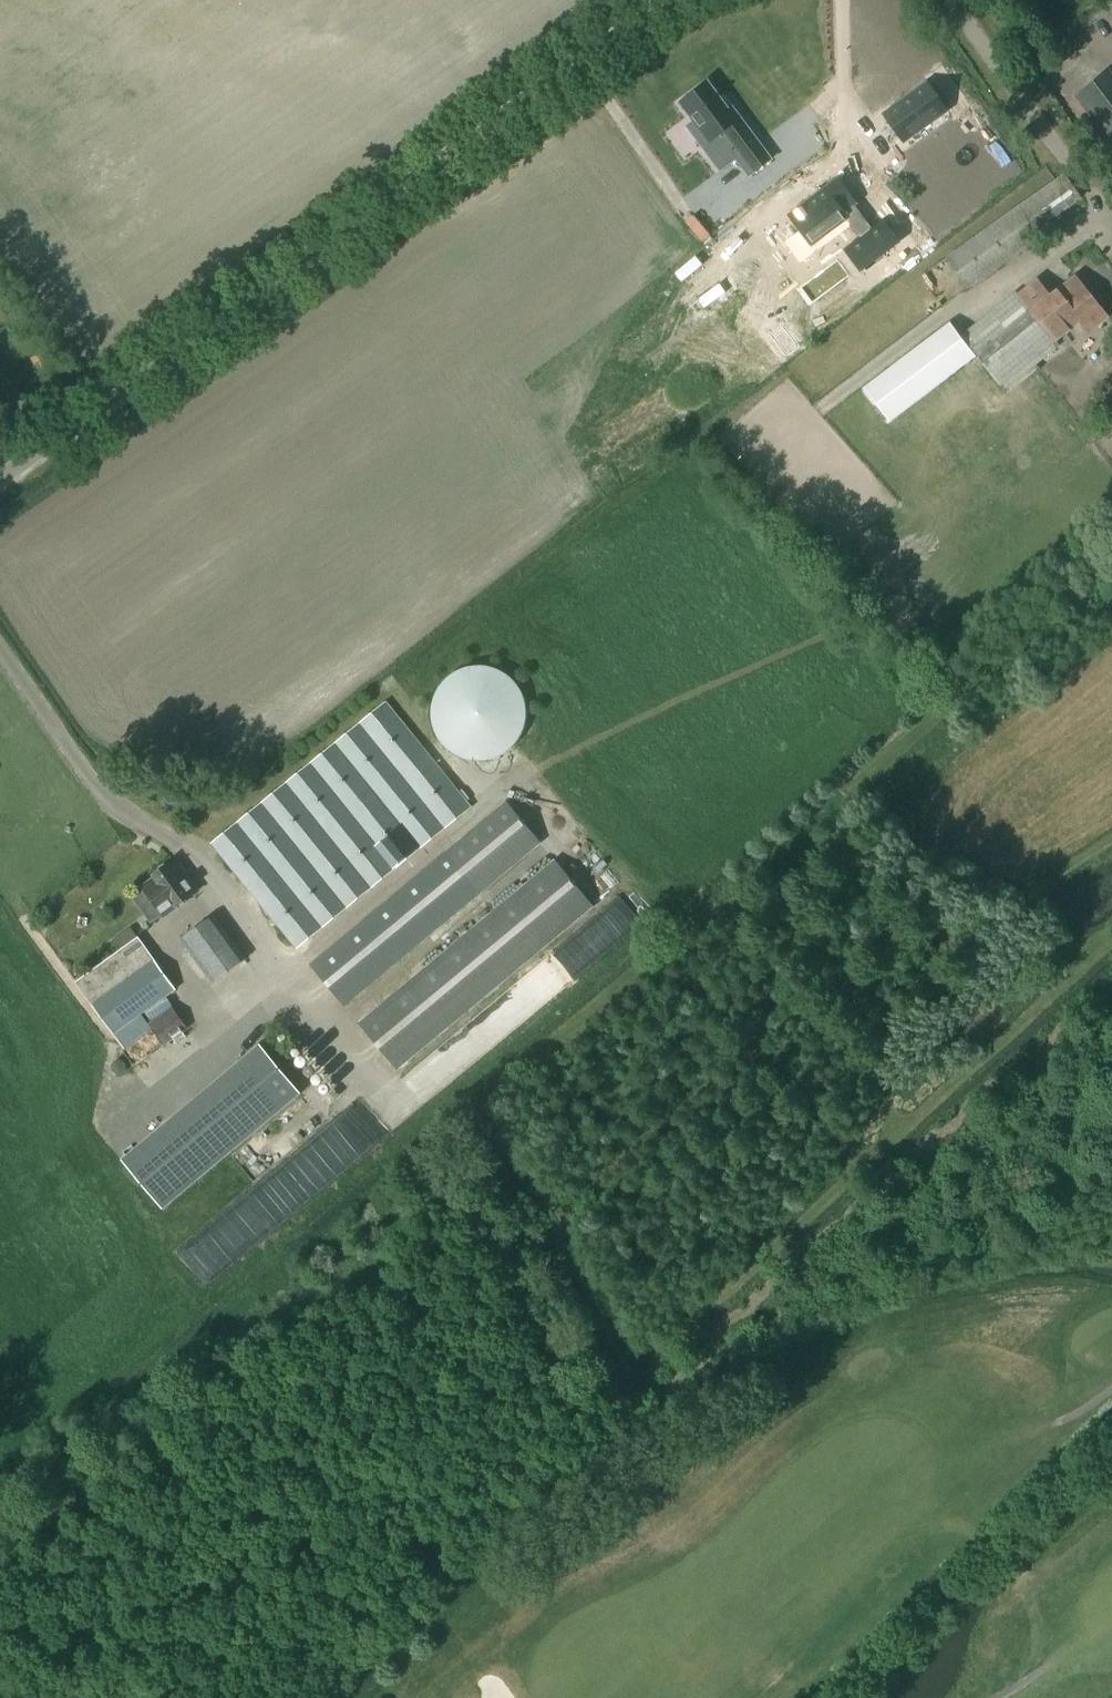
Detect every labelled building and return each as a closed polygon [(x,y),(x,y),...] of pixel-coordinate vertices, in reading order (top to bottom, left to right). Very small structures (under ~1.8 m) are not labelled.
[(1110,73),(1078,97),(1111,142),(1111,76),(1110,73)] [(708,84),(681,104),(695,123),(689,128),(721,171),(737,159),(750,177),(771,161),(732,109),(729,111),(722,101),(708,84)] [(928,85),(885,116),(904,143),(947,112),(928,85)] [(811,196),(789,211),(813,244),(849,218),(862,236),(846,247),(862,268),(901,240),(886,219),(874,227),(856,203),(860,200),(841,174),(826,185),(828,188),(813,199),(811,196)] [(946,259),(967,290),(1049,232),(1044,225),(1080,199),(1063,176),(946,259)] [(1089,332),(1108,318),(1076,280),(1051,299),(1037,282),(966,336),(1002,384),(1057,342),(1058,343),(1083,325),(1089,332)] [(31,360),(38,370),(46,365),(39,354),(31,360)] [(297,949),(470,808),(386,705),(213,846),(297,949)] [(479,896),(541,844),(508,803),(445,855),(312,966),(346,1007),(479,896)] [(163,916),(197,892),(175,861),(155,875),(157,878),(143,888),(163,916)] [(556,861),(360,1024),(367,1032),(398,1068),(530,958),(591,904),(562,869),(556,861)] [(213,983),(245,958),(213,915),(180,939),(213,983)] [(114,1033),(143,1012),(164,998),(175,990),(139,938),(78,981),(114,1033)] [(151,1024),(164,1043),(185,1029),(171,1009),(151,1024)] [(261,1045),(226,1074),(267,1123),(302,1094),(261,1045)] [(163,1210),(267,1123),(226,1074),(122,1161),(163,1210)]
